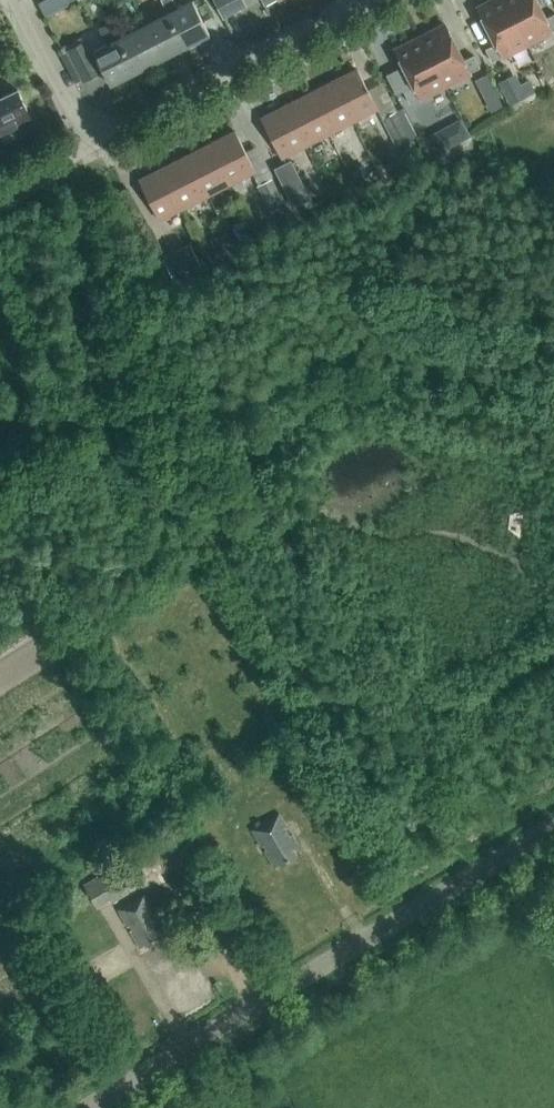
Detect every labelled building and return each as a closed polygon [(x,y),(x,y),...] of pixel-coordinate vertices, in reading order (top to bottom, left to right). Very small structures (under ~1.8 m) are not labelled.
[(178,8),(174,0),(171,0),(165,3),(169,12),(168,13),(185,46),(210,33),(193,0),(178,8)] [(224,18),(247,6),(244,0),(214,0),(224,18)] [(506,0),(492,0),(478,7),(496,43),(486,49),(492,61),(503,56),(528,44),(506,0)] [(537,0),(506,0),(528,44),(553,31),(552,30),(553,29),(553,14),(546,18),(537,0)] [(185,46),(168,13),(143,25),(161,59),(185,46)] [(464,60),(445,24),(421,36),(446,85),(470,73),(470,72),(480,67),(474,55),(464,60)] [(161,59),(143,25),(119,38),(136,71),(161,59)] [(136,71),(119,38),(112,26),(102,32),(108,43),(94,51),(111,84),(136,71)] [(446,85),(421,36),(396,49),(414,85),(404,90),(410,102),(420,97),(421,98),(446,85)] [(83,79),(99,70),(85,43),(69,51),(83,79)] [(378,108),(358,68),(334,81),(354,120),(378,108)] [(530,79),(522,83),(516,72),(499,81),(510,101),(535,88),(530,79)] [(487,73),(475,79),(483,96),(495,89),(487,73)] [(354,120),(334,81),(309,93),(330,133),(354,120)] [(3,135),(6,141),(22,134),(19,128),(33,121),(18,89),(0,97),(0,137),(3,135)] [(330,133),(309,93),(285,105),(306,145),(330,133)] [(306,145),(285,105),(261,117),(282,157),(306,145)] [(382,118),(396,147),(417,136),(402,108),(382,118)] [(439,150),(469,135),(460,119),(430,134),(439,150)] [(236,131),(212,143),(232,182),(256,170),(236,131)] [(232,182),(212,143),(187,155),(208,195),(232,182)] [(208,195),(187,155),(163,167),(184,207),(208,195)] [(291,160),(275,168),(295,206),(310,198),(291,160)] [(356,182),(369,176),(364,166),(351,172),(356,182)] [(184,207),(163,167),(139,180),(160,219),(184,207)] [(270,209),(284,202),(272,178),(258,185),(270,209)] [(239,240),(247,236),(241,223),(233,227),(239,240)] [(233,245),(226,231),(210,239),(218,253),(233,245)] [(175,280),(202,266),(192,246),(164,260),(175,280)] [(292,850),(297,846),(278,813),(251,829),(273,867),(278,864),(279,865),(296,855),(292,850)] [(143,850),(115,868),(116,870),(128,888),(152,873),(153,875),(157,873),(165,868),(155,851),(146,856),(143,850)] [(112,901),(130,891),(128,888),(116,870),(71,898),(80,913),(96,904),(98,906),(110,898),(112,901)] [(157,929),(163,926),(144,893),(116,909),(138,947),(143,944),(144,945),(161,935),(157,929)]
